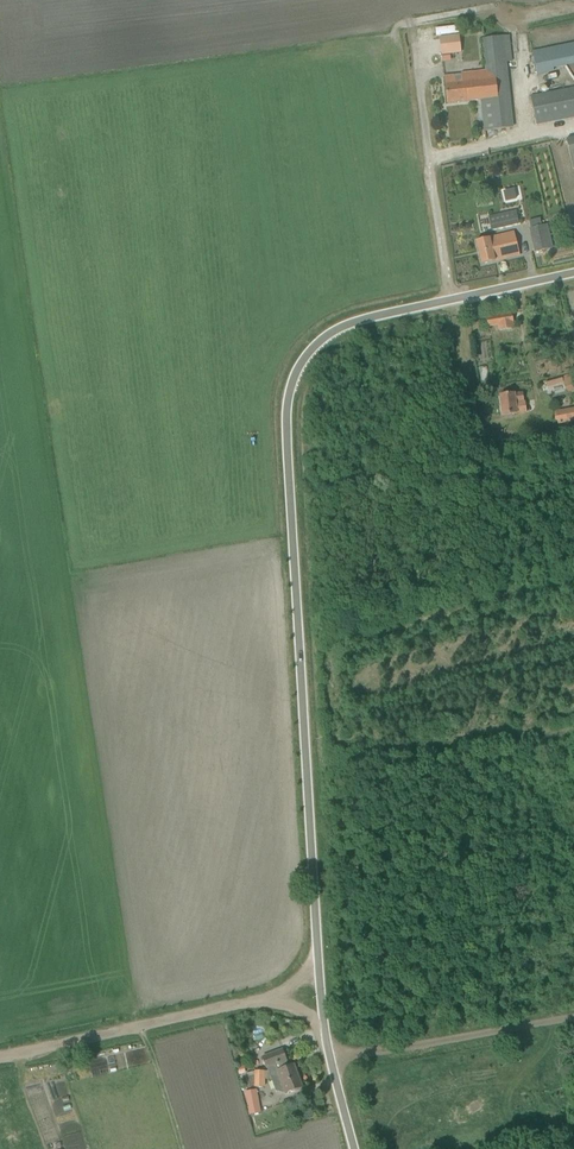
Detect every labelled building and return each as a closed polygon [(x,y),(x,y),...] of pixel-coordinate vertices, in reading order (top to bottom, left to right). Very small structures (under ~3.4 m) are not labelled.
[(459,35),(440,38),(442,55),(461,52),(459,35)] [(462,75),(445,77),(446,85),(445,85),(448,104),(481,100),(485,131),(513,128),(507,63),(512,62),(510,36),(483,39),(487,71),(461,74),(462,75)] [(534,51),(533,51),(538,75),(554,72),(553,69),(549,48),(534,51)] [(536,125),(573,118),(573,88),(531,96),(536,125)] [(489,218),(492,229),(519,223),(517,212),(489,218)] [(530,228),(536,252),(553,248),(547,224),(541,226),(540,221),(531,223),(532,228),(530,228)] [(476,242),(482,265),(520,255),(515,232),(476,242)] [(513,313),(487,318),(488,327),(497,326),(498,331),(515,329),(514,323),(513,313)] [(565,336),(551,340),(555,354),(569,350),(565,336)] [(554,379),(559,394),(573,390),(568,375),(554,379)] [(500,395),(503,416),(517,414),(516,403),(534,401),(533,392),(500,395)] [(556,412),(558,423),(558,424),(573,421),(573,408),(556,412)] [(501,430),(492,432),(493,439),(502,437),(501,430)] [(282,1050),(263,1057),(268,1071),(271,1079),(275,1090),(283,1087),(285,1093),(291,1091),(302,1087),(295,1067),(294,1065),(289,1067),(282,1050)] [(256,1071),(246,1074),(249,1084),(249,1087),(250,1087),(251,1087),(255,1086),(255,1087),(256,1087),(264,1087),(264,1079),(265,1071),(256,1071)] [(282,1112),(273,1115),(276,1126),(286,1123),(282,1112)]
